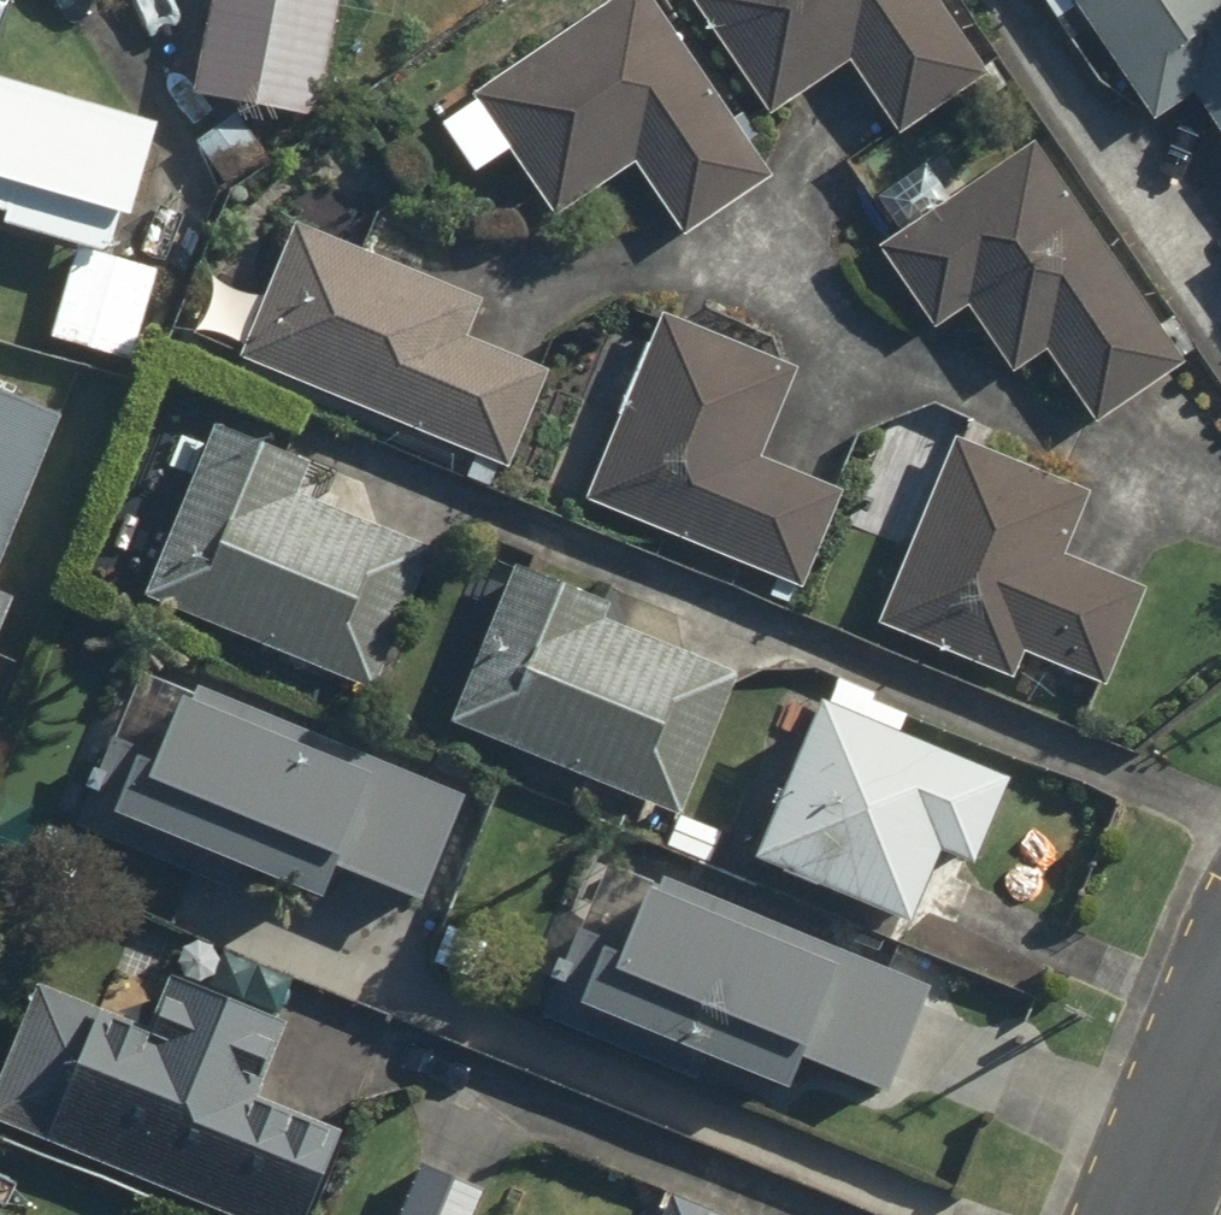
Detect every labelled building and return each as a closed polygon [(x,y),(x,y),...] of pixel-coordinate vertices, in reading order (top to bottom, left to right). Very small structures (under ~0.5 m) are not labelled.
[(193,93),(192,96),(315,120),(338,0),(210,0),(193,93)] [(631,174),(688,246),(779,174),(642,0),(591,0),(464,100),(564,226),(631,174)] [(850,71),(856,68),(897,134),(979,84),(927,0),(691,0),(767,123),(850,71)] [(1220,138),(1220,0),(1069,0),(1095,38),(1069,55),(1093,92),(1111,80),(1148,136),(1198,103),(1220,138)] [(103,248),(134,137),(0,99),(0,219),(103,248)] [(905,233),(871,254),(870,255),(922,338),(971,308),(1017,381),(1060,353),(1100,418),(1175,371),(1034,146),(973,184),(953,153),(883,198),(905,233)] [(296,228),(237,367),(512,476),(550,381),(470,350),(488,305),(296,228)] [(149,281),(67,264),(50,346),(132,364),(149,281)] [(617,338),(548,498),(801,594),(837,500),(749,466),(785,369),(651,318),(641,347),(617,338)] [(66,416),(0,391),(0,593),(66,416)] [(215,425),(146,603),(385,699),(442,552),(285,491),(298,457),(215,425)] [(952,444),(873,631),(1014,685),(1026,658),(1097,688),(1136,596),(1069,567),(1095,504),(952,444)] [(503,567),(437,731),(677,824),(735,678),(600,624),(606,608),(503,567)] [(15,601),(0,595),(0,640),(15,601)] [(314,916),(329,884),(359,792),(394,803),(364,895),(418,912),(463,803),(175,689),(137,774),(96,756),(64,826),(239,905),(248,886),(314,916)] [(772,696),(715,843),(709,858),(899,933),(926,865),(977,885),(1014,791),(772,696)] [(550,991),(536,1028),(688,1096),(699,1071),(773,1104),(824,990),(858,1005),(825,1078),(887,1105),(933,1001),(683,890),(672,914),(646,903),(623,955),(579,936),(565,969),(585,977),(574,1002),(550,991)] [(0,1066),(0,1134),(212,1214),(309,1214),(336,1143),(247,1109),(279,1024),(159,978),(137,1035),(31,994),(0,1066)] [(393,1214),(457,1214),(468,1188),(413,1166),(393,1214)] [(665,1202),(660,1214),(698,1214),(665,1202)]
